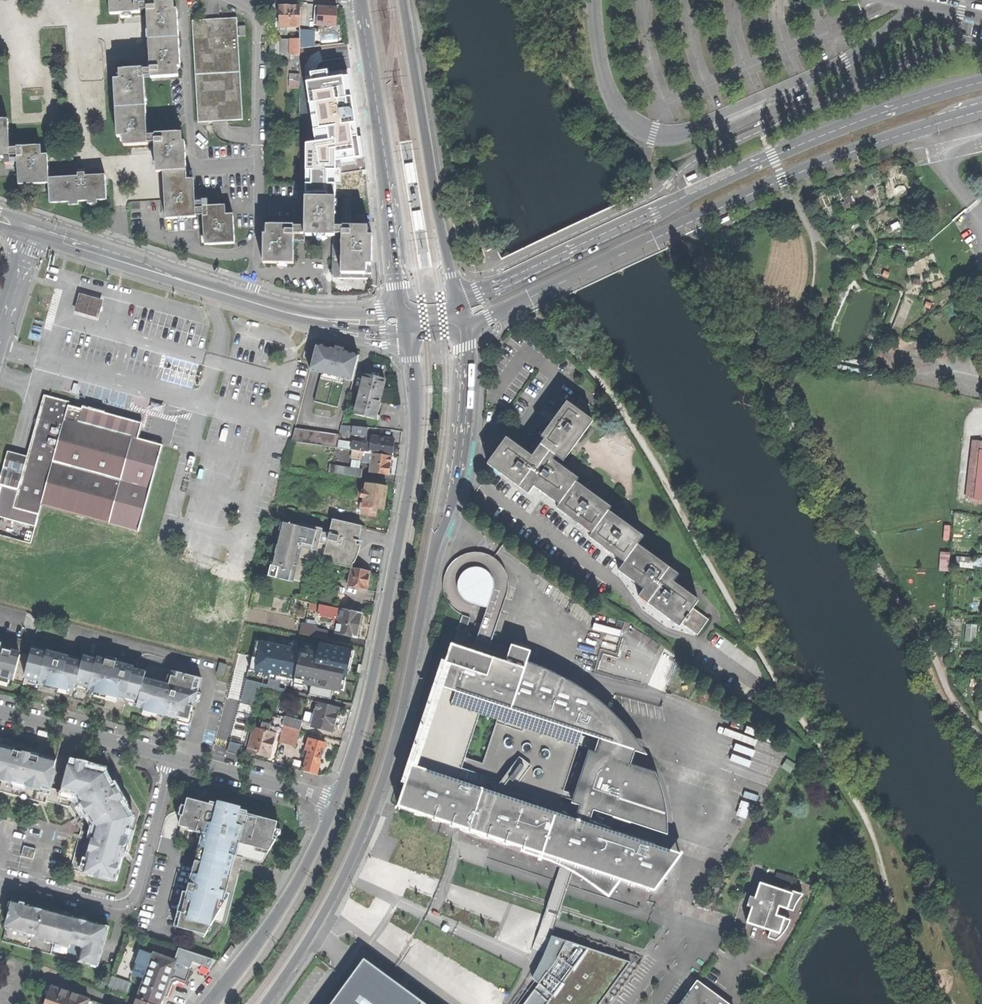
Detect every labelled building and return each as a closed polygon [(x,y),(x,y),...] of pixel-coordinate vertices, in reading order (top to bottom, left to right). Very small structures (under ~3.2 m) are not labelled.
[(147,10),(148,24),(148,39),(178,37),(177,10),(174,10),(174,0),(152,2),(147,2),(146,2),(146,4),(140,4),(139,0),(109,0),(109,13),(140,12),(140,10),(147,10)] [(279,27),(299,27),(299,6),(289,6),(279,6),(279,27)] [(316,25),(335,26),(336,17),(336,8),(318,7),(317,12),(314,12),(314,19),(317,19),(316,25)] [(829,17),(831,23),(842,18),(839,12),(829,17)] [(228,121),(243,120),(237,17),(223,18),(228,121)] [(206,19),(211,122),(228,121),(223,18),(206,19)] [(211,122),(206,19),(192,20),(198,122),(211,122)] [(300,31),(300,39),(299,48),(304,48),(310,47),(311,31),(300,31)] [(278,54),(279,37),(270,36),(269,52),(278,54)] [(149,54),(150,69),(143,69),(143,68),(119,69),(119,79),(113,79),(115,108),(145,106),(144,77),(151,76),(151,78),(178,76),(178,67),(180,67),(178,37),(148,39),(149,54)] [(278,54),(290,55),(290,39),(279,37),(278,54)] [(290,55),(299,55),(299,48),(300,39),(290,39),(290,55)] [(362,138),(345,43),(305,49),(302,129),(352,126),(354,138),(362,138)] [(289,88),(299,88),(299,75),(290,75),(289,88)] [(185,170),(184,142),(182,142),(181,133),(154,134),(154,135),(147,136),(145,106),(115,108),(116,136),(122,136),(123,146),(147,144),(147,143),(154,142),(155,156),(155,171),(162,171),(185,170)] [(19,185),(48,183),(48,179),(47,154),(41,155),(40,146),(16,147),(16,149),(9,149),(8,119),(0,120),(0,158),(10,157),(10,156),(17,155),(19,185)] [(302,146),(352,140),(350,127),(300,133),(302,146)] [(337,183),(366,181),(365,172),(364,163),(336,165),(337,183)] [(337,183),(336,165),(308,168),(309,184),(309,186),(326,184),(337,183)] [(202,209),(194,209),(194,195),(193,180),(186,180),(185,170),(162,171),(165,219),(195,218),(195,216),(203,216),(204,245),(234,244),(233,215),(225,215),(225,206),(202,207),(202,209)] [(688,179),(689,181),(699,176),(697,172),(690,176),(688,177),(688,179)] [(77,177),(48,179),(48,183),(50,203),(106,200),(104,175),(85,176),(77,177)] [(326,194),(326,184),(309,186),(309,184),(302,185),(302,194),(326,194)] [(334,234),(334,227),(334,198),(304,198),(304,227),(304,234),(304,236),(318,236),(334,236),(334,234)] [(293,263),(293,240),(293,234),(293,227),(293,225),(265,225),(265,235),(263,235),(263,263),(276,263),(293,263)] [(367,227),(341,227),(334,227),(334,234),(336,234),(336,245),(332,245),(331,278),(350,278),(370,278),(370,236),(367,236),(367,227)] [(968,265),(975,277),(981,273),(974,261),(968,265)] [(105,299),(81,292),(75,310),(100,317),(105,299)] [(341,347),(335,346),(334,349),(316,345),(310,370),(321,373),(345,379),(352,381),(358,355),(348,352),(349,349),(341,347)] [(308,349),(305,360),(311,361),(314,350),(308,349)] [(321,373),(314,401),(337,407),(345,379),(321,373)] [(359,393),(380,399),(382,389),(385,379),(364,374),(359,393)] [(380,399),(359,393),(354,414),(375,419),(376,415),(378,406),(380,399)] [(35,527),(38,515),(41,505),(78,515),(139,532),(143,515),(162,445),(144,440),(138,438),(141,426),(87,411),(68,406),(69,402),(44,395),(38,413),(37,418),(36,423),(26,459),(18,456),(10,454),(1,486),(0,489),(0,517),(23,523),(35,527)] [(578,398),(572,407),(581,413),(587,404),(578,398)] [(543,440),(540,445),(554,455),(563,461),(591,421),(581,413),(572,407),(565,402),(540,437),(543,440)] [(351,434),(366,436),(367,428),(341,425),(341,429),(351,430),(351,434)] [(295,428),(291,441),(336,447),(339,434),(295,428)] [(361,443),(360,446),(371,447),(372,436),(370,436),(369,441),(366,441),(366,443),(361,443)] [(392,447),(394,439),(372,436),(371,447),(370,452),(391,455),(392,447)] [(506,437),(487,463),(528,493),(534,485),(559,503),(575,481),(578,478),(564,467),(563,469),(551,460),(554,455),(540,445),(532,456),(506,437)] [(352,450),(360,451),(360,446),(361,443),(359,442),(358,443),(347,441),(346,449),(352,450)] [(977,499),(981,450),(981,442),(974,441),(968,498),(977,499)] [(363,458),(364,452),(360,451),(352,450),(351,457),(363,458)] [(390,465),(391,455),(370,452),(364,452),(363,458),(363,461),(372,462),(371,471),(389,474),(390,465)] [(344,466),(343,474),(361,477),(362,469),(344,466)] [(345,476),(343,483),(358,485),(360,479),(345,476)] [(591,532),(607,510),(610,506),(575,481),(559,503),(556,507),(591,532)] [(361,497),(364,498),(363,506),(377,508),(383,509),(385,497),(387,486),(367,483),(366,489),(362,489),(361,497)] [(377,508),(363,506),(362,514),(375,516),(377,508)] [(624,562),(637,543),(643,536),(607,510),(591,532),(588,536),(624,562)] [(340,540),(356,544),(357,541),(358,541),(362,526),(332,519),(329,533),(341,536),(340,540)] [(301,546),(305,528),(283,523),(271,575),(285,578),(293,544),(301,546)] [(308,558),(314,530),(305,528),(301,546),(293,544),(285,578),(302,582),(308,558)] [(355,554),(356,544),(340,540),(341,536),(329,533),(328,537),(324,536),(325,532),(314,530),(308,558),(352,568),(355,554)] [(644,589),(657,570),(663,561),(637,543),(624,562),(618,570),(632,580),(631,582),(638,586),(639,585),(644,589)] [(942,570),(951,570),(951,551),(942,551),(942,570)] [(470,602),(487,608),(493,591),(494,585),(493,579),(490,574),(486,570),(481,568),(475,567),(469,568),(464,571),(460,576),(458,582),(458,588),(460,594),(464,599),(470,602)] [(352,568),(348,586),(367,590),(369,581),(371,571),(352,568)] [(682,622),(693,607),(699,599),(690,592),(689,594),(671,581),(672,580),(657,570),(644,589),(638,596),(680,626),(682,622)] [(320,604),(334,607),(336,596),(314,592),(312,603),(320,604)] [(334,622),(338,623),(341,608),(334,607),(320,604),(318,614),(335,618),(334,622)] [(693,607),(682,622),(698,634),(709,619),(693,607)] [(336,633),(357,637),(359,625),(361,613),(341,608),(338,623),(336,633)] [(470,618),(463,615),(458,630),(465,632),(470,618)] [(299,634),(314,637),(315,629),(316,627),(301,624),(299,634)] [(968,640),(977,640),(977,624),(968,624),(968,640)] [(315,629),(314,637),(326,639),(328,631),(315,629)] [(261,641),(256,640),(253,657),(252,657),(249,670),(255,671),(288,678),(294,679),(301,649),(296,648),(281,645),(275,644),(267,642),(261,641)] [(352,650),(319,644),(318,652),(314,651),(303,649),(301,648),(301,649),(294,679),(294,683),(311,687),(309,695),(312,695),(331,699),(332,691),(340,693),(343,681),(346,682),(352,650)] [(655,890),(682,854),(589,823),(593,810),(655,830),(654,819),(649,792),(639,768),(630,764),(634,751),(625,748),(618,740),(606,727),(611,711),(596,700),(591,696),(558,676),(527,662),(531,651),(511,645),(506,663),(486,656),(480,654),(473,652),(452,645),(398,806),(443,821),(522,847),(521,852),(539,858),(538,860),(541,861),(542,859),(554,863),(560,867),(566,870),(572,873),(583,879),(605,895),(620,879),(655,890)] [(14,681),(21,655),(8,652),(8,649),(0,647),(0,678),(14,681)] [(32,649),(25,678),(40,682),(39,683),(50,686),(60,688),(60,687),(75,691),(77,685),(89,688),(89,690),(108,695),(126,699),(127,698),(139,701),(138,707),(153,711),(153,713),(165,716),(179,719),(179,718),(186,720),(190,717),(193,707),(194,707),(202,679),(150,665),(148,666),(146,672),(134,669),(134,667),(97,657),(97,659),(84,656),(83,662),(68,659),(69,656),(48,651),(47,653),(32,649)] [(219,664),(217,674),(224,676),(226,665),(219,664)] [(313,719),(312,726),(333,732),(336,719),(338,707),(330,705),(317,702),(316,706),(315,714),(313,719)] [(274,714),(271,728),(269,732),(276,733),(280,735),(282,725),(285,717),(274,714)] [(302,722),(285,717),(282,725),(284,726),(300,730),(302,722)] [(254,728),(248,751),(259,754),(270,757),(276,733),(269,732),(271,728),(263,726),(262,730),(254,728)] [(300,730),(284,726),(280,741),(295,745),(300,730)] [(309,750),(303,769),(316,773),(321,757),(325,743),(309,738),(306,749),(309,750)] [(243,745),(231,741),(229,747),(228,753),(231,753),(240,756),(243,745)] [(2,778),(1,781),(12,784),(12,781),(27,785),(26,788),(37,790),(38,787),(49,790),(56,760),(39,755),(36,756),(31,755),(32,754),(27,752),(23,752),(23,753),(15,751),(16,749),(0,745),(0,777),(2,778)] [(91,843),(83,872),(115,881),(123,851),(131,819),(122,803),(124,802),(121,796),(117,790),(113,792),(106,780),(109,779),(105,772),(70,763),(62,792),(72,794),(73,793),(78,794),(83,802),(81,803),(87,812),(90,811),(98,825),(94,844),(91,843)] [(191,879),(178,927),(193,931),(204,938),(222,908),(219,907),(223,890),(227,876),(225,876),(234,841),(269,850),(276,839),(273,839),(278,821),(262,817),(262,818),(247,814),(247,811),(238,808),(237,811),(220,806),(221,804),(210,801),(209,804),(187,798),(180,825),(189,828),(189,829),(206,834),(198,866),(194,880),(191,879)] [(800,898),(803,895),(792,890),(784,888),(783,890),(760,882),(746,923),(770,931),(767,938),(776,940),(786,929),(790,920),(776,915),(779,907),(793,911),(800,898)] [(227,891),(223,890),(219,907),(222,908),(227,900),(225,900),(227,891)] [(13,902),(8,920),(13,921),(11,930),(27,935),(27,932),(39,935),(38,940),(70,949),(72,944),(83,947),(79,962),(99,967),(110,927),(90,922),(90,923),(83,921),(78,920),(78,918),(46,910),(45,911),(38,909),(33,908),(34,907),(13,902)] [(557,919),(559,913),(546,909),(544,915),(541,924),(554,928),(557,919)] [(531,978),(538,984),(557,957),(565,941),(551,936),(549,940),(543,954),(531,978)] [(523,1003),(599,1003),(629,963),(565,941),(557,957),(538,984),(523,1003)] [(137,998),(153,1003),(159,1003),(165,988),(169,977),(174,962),(175,962),(173,961),(174,958),(166,955),(165,958),(154,953),(153,955),(150,954),(146,965),(149,966),(137,998)] [(364,961),(332,1003),(422,1003),(398,986),(386,977),(364,961)] [(189,969),(174,962),(169,977),(175,975),(186,979),(189,969)] [(111,975),(107,988),(126,995),(131,982),(111,975)] [(698,981),(694,986),(680,1003),(729,1003),(698,981)] [(88,999),(51,987),(45,1003),(87,1003),(88,999)] [(108,1003),(109,1003),(123,1003),(126,996),(112,991),(108,1003)]
